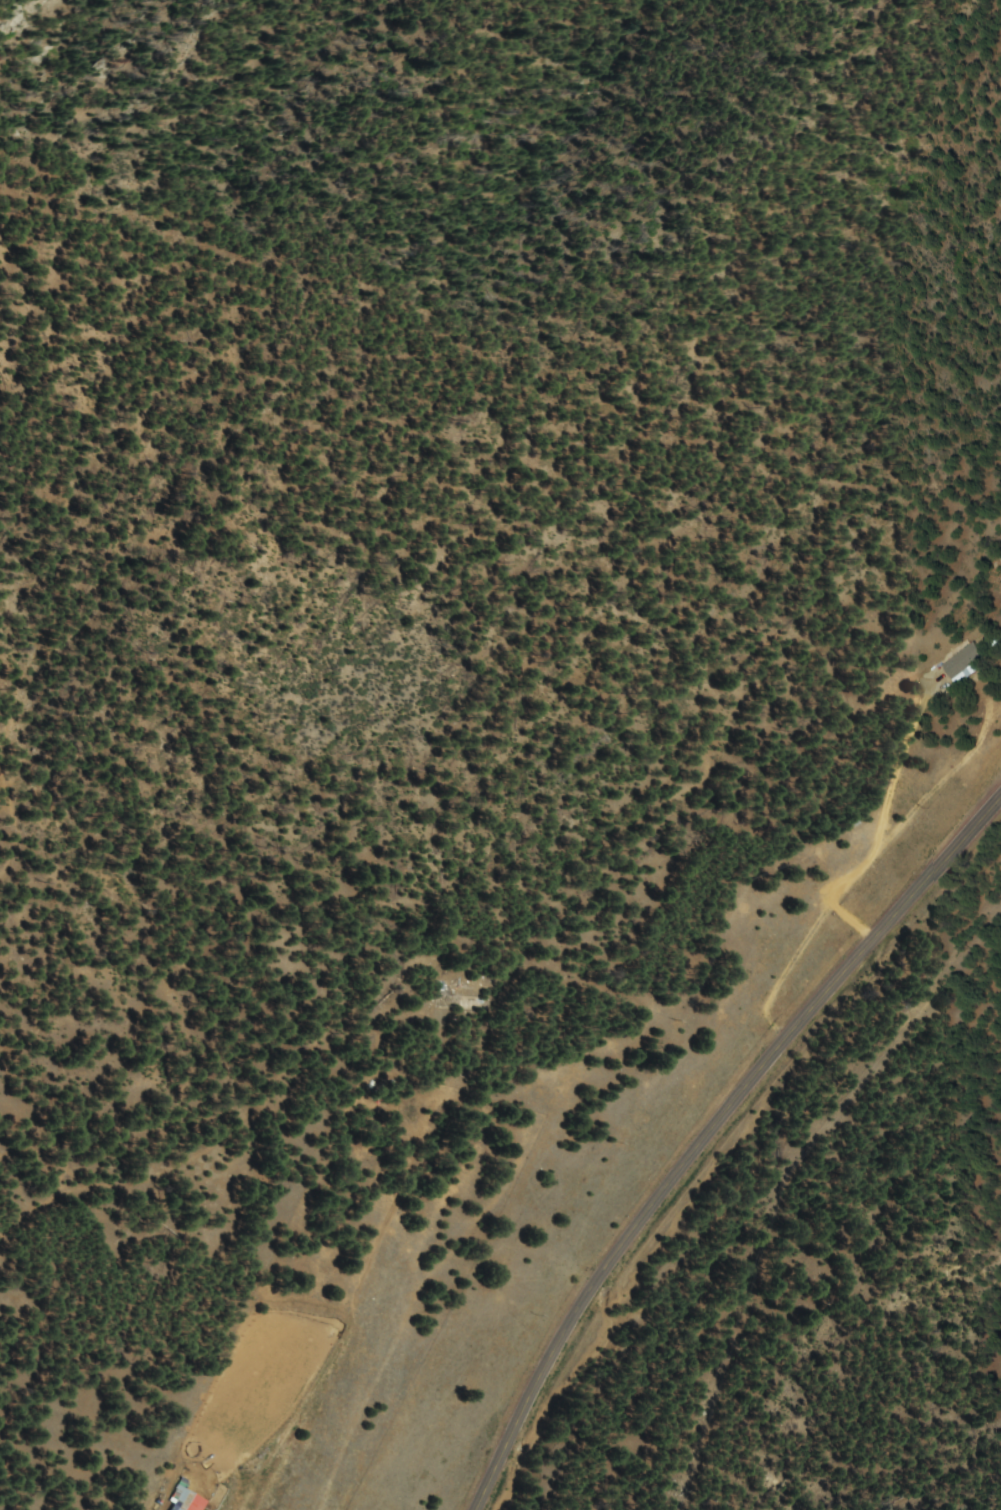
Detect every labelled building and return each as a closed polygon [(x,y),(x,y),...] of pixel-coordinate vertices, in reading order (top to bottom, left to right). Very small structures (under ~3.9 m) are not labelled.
[(203,1502),(178,1489),(166,1509),(198,1509),(203,1502)]
